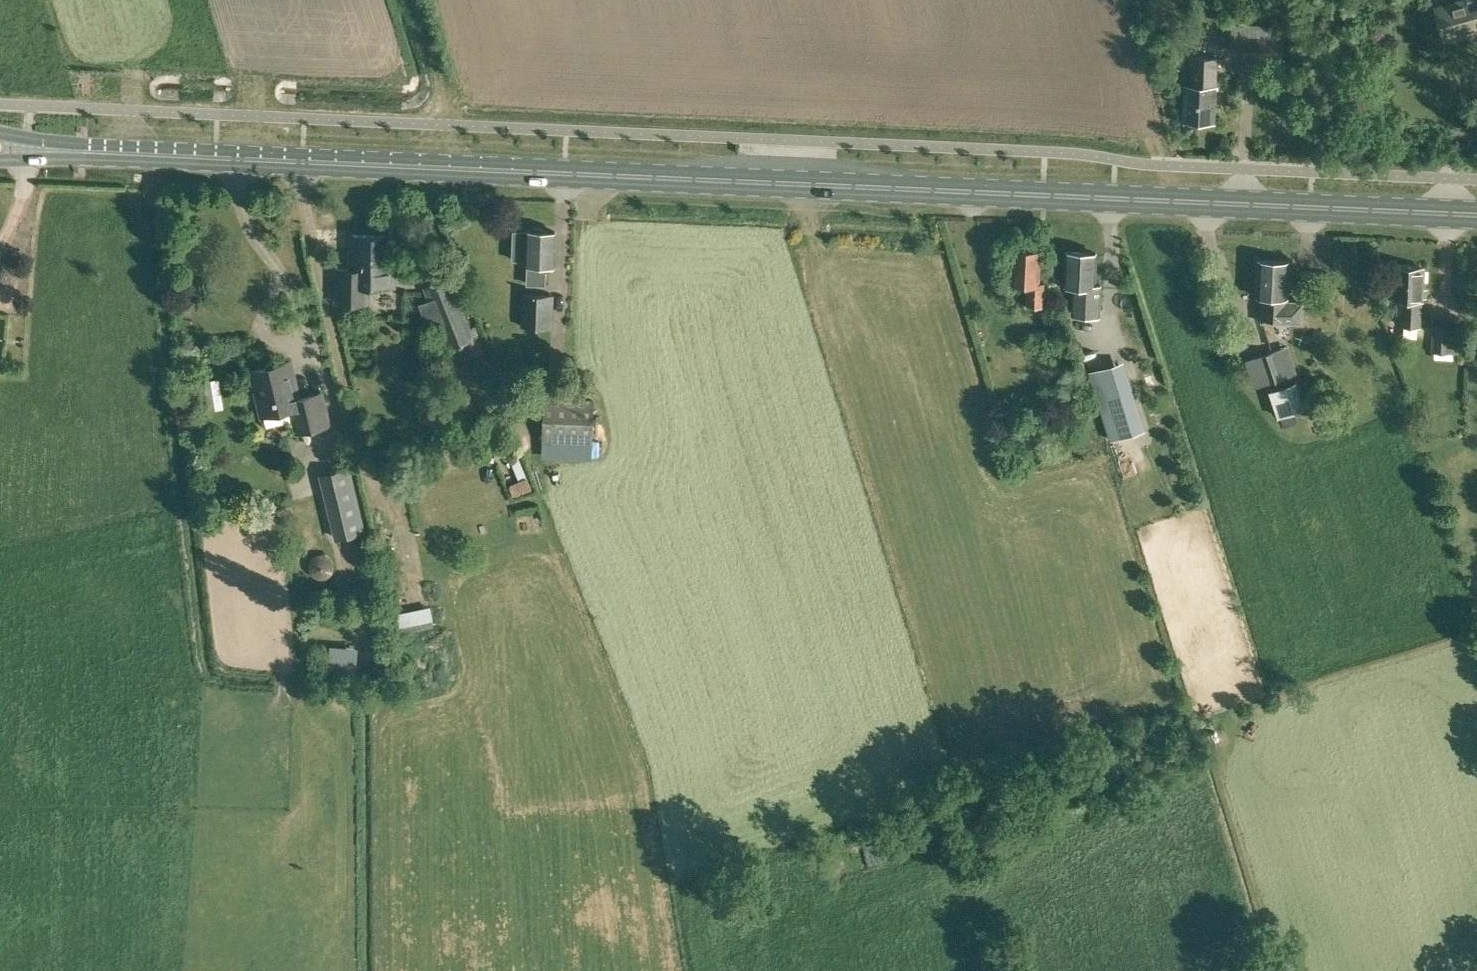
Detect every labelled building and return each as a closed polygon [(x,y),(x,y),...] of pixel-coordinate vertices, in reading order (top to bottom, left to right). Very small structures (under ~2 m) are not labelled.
[(1476,33),(1475,30),(1476,29),(1476,0),(1457,0),(1435,7),(1444,39),(1460,34),(1461,37),(1476,33)] [(1278,21),(1279,6),(1269,6),(1268,20),(1278,21)] [(1283,60),(1284,38),(1285,25),(1244,23),(1244,36),(1242,58),(1283,60)] [(1216,86),(1218,56),(1192,55),(1190,85),(1184,85),(1183,119),(1215,121),(1216,86)] [(515,232),(514,260),(528,260),(528,263),(530,263),(529,284),(546,284),(547,264),(555,264),(556,231),(543,231),(541,228),(535,228),(533,230),(529,230),(529,232),(515,232)] [(393,286),(393,234),(353,234),(353,268),(339,268),(338,302),(367,303),(367,286),(393,286)] [(1044,305),(1046,282),(1039,282),(1041,250),(1014,249),(1012,283),(1027,283),(1026,305),(1044,305)] [(1071,315),(1100,314),(1101,285),(1095,285),(1096,251),(1067,250),(1065,284),(1072,284),(1071,315)] [(1303,324),(1304,300),(1288,300),(1290,260),(1257,259),(1256,295),(1262,296),(1260,322),(1303,324)] [(1421,326),(1422,299),(1420,299),(1422,266),(1395,265),(1394,298),(1402,298),(1400,325),(1421,326)] [(475,337),(451,276),(423,287),(428,300),(418,304),(428,329),(439,325),(448,349),(475,337)] [(553,326),(554,294),(554,293),(521,292),(520,325),(553,326)] [(1464,353),(1464,328),(1453,327),(1454,323),(1432,323),(1430,352),(1434,352),(1434,357),(1450,358),(1450,353),(1464,353)] [(1267,383),(1267,382),(1296,373),(1287,345),(1258,355),(1267,383)] [(299,396),(291,360),(275,364),(272,362),(268,363),(266,366),(251,370),(262,416),(289,410),(295,434),(332,425),(324,390),(299,396)] [(1145,430),(1123,362),(1090,372),(1112,440),(1145,430)] [(1069,380),(1083,377),(1081,368),(1068,371),(1069,380)] [(1277,417),(1279,417),(1305,408),(1296,381),(1268,390),(1277,417)] [(592,459),(594,399),(543,397),(542,457),(592,459)] [(337,537),(363,531),(359,510),(348,467),(321,474),(332,516),(337,537)] [(526,477),(518,480),(508,484),(513,496),(531,489),(526,477)] [(493,513),(508,509),(505,497),(490,501),(493,513)]
